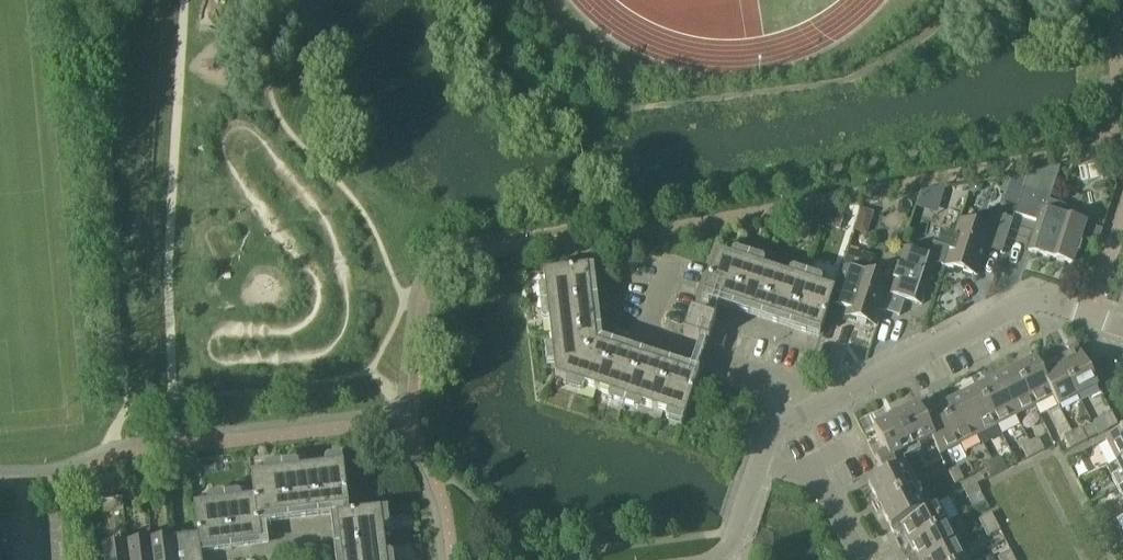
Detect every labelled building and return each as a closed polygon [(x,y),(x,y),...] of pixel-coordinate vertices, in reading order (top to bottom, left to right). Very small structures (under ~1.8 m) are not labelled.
[(974,194),(980,193),(981,187),(977,183),(972,185),(970,190),(974,194)] [(1024,186),(1015,215),(1036,222),(1028,251),(1072,265),(1076,253),(1079,254),(1081,245),(1079,244),(1085,224),(1067,218),(1068,214),(1067,211),(1065,208),(1061,206),(1049,202),(1051,194),(1024,186)] [(829,212),(826,224),(838,228),(842,216),(829,212)] [(1001,254),(1012,220),(989,212),(983,228),(958,220),(949,248),(943,266),(976,277),(986,249),(1001,254)] [(812,216),(809,223),(820,227),(823,220),(812,216)] [(859,219),(856,229),(866,233),(868,227),(865,220),(859,219)] [(943,266),(949,248),(932,242),(928,256),(903,248),(892,282),(882,311),(899,316),(905,300),(921,305),(934,263),(943,266)] [(882,311),(892,282),(866,274),(871,259),(848,251),(837,283),(853,289),(843,316),(877,327),(882,311)] [(821,333),(834,291),(748,263),(750,257),(737,252),(735,259),(718,253),(703,300),(732,310),(734,305),(821,333)] [(699,372),(675,364),(669,362),(667,367),(596,344),(587,269),(543,273),(555,377),(671,415),(669,422),(682,425),(693,390),(699,372)] [(720,348),(727,326),(691,314),(683,336),(720,348)] [(1078,396),(1098,386),(1074,339),(1068,342),(1067,347),(1069,353),(1059,358),(1078,396)] [(1078,396),(1059,358),(1048,364),(1045,358),(1040,356),(1035,359),(1054,396),(1053,397),(1058,406),(1078,396)] [(1035,406),(1053,397),(1054,396),(1035,359),(1016,369),(1035,406)] [(1016,416),(1035,406),(1016,369),(997,378),(1016,416)] [(997,425),(1016,416),(997,378),(978,388),(997,425)] [(978,435),(997,425),(978,388),(959,398),(978,435)] [(959,444),(978,435),(959,398),(940,407),(959,444)] [(922,417),(923,416),(918,406),(873,429),(886,454),(875,460),(884,477),(868,485),(891,530),(937,503),(923,510),(901,468),(897,470),(893,460),(932,440),(933,440),(922,417)] [(939,454),(959,444),(940,407),(923,416),(922,417),(933,440),(932,440),(939,454)] [(1109,430),(1118,425),(1111,412),(1102,417),(1109,430)] [(1079,445),(1087,441),(1081,428),(1072,432),(1079,445)] [(1122,459),(1122,431),(1105,440),(1117,462),(1122,459)] [(1070,449),(1079,445),(1072,432),(1063,437),(1070,449)] [(1036,455),(1044,451),(1038,438),(1029,442),(1036,455)] [(1027,459),(1036,455),(1029,442),(1021,447),(1027,459)] [(998,474),(1007,470),(1000,457),(992,462),(998,474)] [(1122,485),(1122,459),(1117,462),(1106,468),(1117,488),(1122,485)] [(989,479),(998,474),(992,462),(983,466),(989,479)] [(350,514),(344,464),(251,475),(254,496),(225,499),(225,492),(211,494),(212,501),(194,503),(197,535),(202,554),(230,550),(229,544),(262,540),(260,519),(336,510),(342,559),(387,559),(381,510),(350,514)] [(948,472),(955,484),(964,480),(957,467),(948,472)] [(968,498),(981,492),(976,483),(963,490),(968,498)] [(909,541),(946,522),(937,503),(891,530),(893,533),(898,534),(904,531),(909,541)] [(983,529),(996,522),(991,513),(979,520),(983,529)] [(956,542),(946,522),(909,541),(915,553),(909,556),(907,559),(922,559),(956,542)] [(987,537),(1000,530),(996,522),(983,529),(987,537)] [(202,554),(197,535),(174,538),(177,559),(202,559),(202,554)] [(174,538),(151,541),(153,559),(177,559),(174,538)] [(151,541),(127,544),(129,559),(153,559),(151,541)] [(956,542),(922,559),(965,559),(956,542)] [(127,544),(103,547),(104,559),(129,559),(127,544)] [(1015,559),(1010,551),(998,557),(999,559),(1014,559),(1015,559)]
